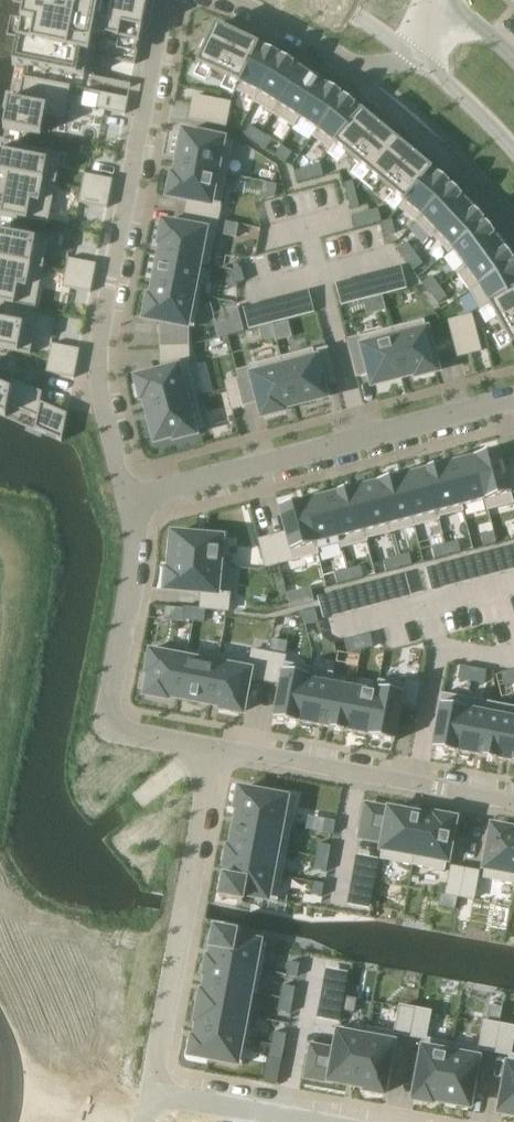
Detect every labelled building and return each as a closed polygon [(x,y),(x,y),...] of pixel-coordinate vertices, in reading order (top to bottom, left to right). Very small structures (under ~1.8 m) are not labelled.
[(13,65),(15,65),(84,79),(89,56),(96,57),(98,57),(135,65),(148,0),(25,0),(13,65)] [(198,63),(197,64),(199,65),(238,84),(239,84),(258,45),(257,45),(256,45),(238,37),(238,36),(236,35),(236,36),(217,27),(217,26),(215,25),(215,27),(198,63)] [(238,84),(235,91),(255,100),(256,101),(280,57),(278,56),(279,55),(266,49),(266,50),(258,46),(258,45),(239,84),(238,84)] [(255,100),(253,102),(273,115),(301,70),(294,65),(282,57),(282,58),(280,57),(256,101),(255,100)] [(301,70),(273,115),(294,128),(300,119),(299,118),(321,83),(301,70)] [(9,100),(3,128),(5,128),(41,135),(45,116),(64,119),(71,87),(23,78),(18,102),(9,100)] [(321,83),(299,118),(300,119),(317,130),(318,131),(343,96),(341,95),(329,87),(329,88),(321,83)] [(100,93),(97,109),(125,114),(128,98),(100,93)] [(194,96),(192,106),(205,108),(207,99),(194,96)] [(317,130),(312,136),(330,152),(336,145),(335,145),(362,112),(355,107),(355,106),(344,97),(344,98),(343,96),(318,131),(317,130)] [(207,99),(205,108),(216,110),(218,101),(207,99)] [(218,101),(216,110),(219,111),(228,113),(230,103),(218,101)] [(192,106),(190,119),(217,124),(219,111),(216,110),(205,108),(192,106)] [(219,111),(217,124),(226,126),(228,113),(219,111)] [(362,112),(335,145),(336,145),(370,174),(397,141),(362,112)] [(250,126),(244,135),(255,142),(261,133),(250,126)] [(184,133),(178,165),(227,174),(233,142),(184,133)] [(261,133),(255,142),(267,149),(272,140),(261,133)] [(397,141),(370,174),(404,202),(431,170),(397,141)] [(0,155),(0,173),(8,175),(8,174),(56,183),(61,157),(2,146),(0,155)] [(281,146),(275,155),(287,162),(292,153),(281,146)] [(173,176),(169,197),(188,200),(186,214),(218,220),(227,174),(178,165),(175,176),(173,176)] [(321,165),(308,168),(311,179),(323,175),(321,165)] [(308,168),(295,172),(298,182),(311,179),(308,168)] [(404,202),(398,208),(416,223),(451,186),(449,185),(449,184),(439,175),(438,176),(431,170),(404,202)] [(8,175),(0,215),(48,224),(56,183),(8,174),(8,175)] [(85,174),(82,188),(110,194),(113,179),(85,174)] [(353,181),(344,184),(347,196),(356,194),(353,181)] [(451,186),(416,223),(432,239),(434,238),(433,237),(468,204),(461,198),(462,197),(452,187),(451,186)] [(82,188),(79,203),(107,208),(110,194),(82,188)] [(356,194),(347,196),(351,209),(359,207),(356,194)] [(468,204),(433,237),(434,238),(449,254),(453,250),(452,250),(485,223),(484,221),(474,211),(468,204)] [(378,209),(370,211),(373,224),(381,222),(378,209)] [(370,211),(361,213),(364,226),(373,224),(370,211)] [(361,213),(352,216),(356,228),(364,226),(361,213)] [(164,223),(160,244),(162,244),(160,256),(204,264),(204,265),(209,266),(218,220),(186,214),(183,227),(164,223)] [(392,220),(381,223),(385,236),(395,233),(392,220)] [(485,223),(452,250),(453,250),(465,267),(465,268),(500,243),(494,235),(495,235),(486,224),(485,223)] [(43,268),(48,242),(0,233),(0,260),(43,268)] [(408,243),(399,249),(406,260),(415,253),(408,243)] [(456,273),(470,292),(513,263),(513,262),(513,261),(505,250),(500,243),(465,268),(465,267),(456,273)] [(415,253),(406,260),(414,270),(423,264),(415,253)] [(160,256),(154,287),(198,296),(198,294),(204,265),(204,264),(160,256)] [(68,258),(66,273),(94,278),(96,264),(68,258)] [(35,309),(43,268),(0,260),(0,303),(35,309)] [(470,292),(481,312),(490,306),(513,292),(513,263),(470,292)] [(241,268),(231,271),(234,284),(245,281),(241,268)] [(66,273),(63,287),(91,292),(94,278),(66,273)] [(432,276),(423,282),(431,293),(440,287),(432,276)] [(149,298),(145,319),(160,322),(161,348),(189,347),(188,327),(194,328),(201,295),(198,294),(198,296),(154,287),(152,298),(149,298)] [(440,287),(431,293),(438,304),(447,297),(440,287)] [(490,306),(511,345),(512,347),(513,346),(513,345),(513,292),(490,306)] [(238,308),(229,310),(235,333),(243,331),(238,308)] [(472,316),(462,318),(464,327),(465,330),(475,327),(472,316)] [(462,318),(449,321),(451,330),(464,327),(462,318)] [(30,354),(36,327),(0,320),(0,349),(30,354)] [(424,320),(392,329),(405,377),(416,374),(417,377),(437,372),(424,320)] [(464,327),(451,330),(458,357),(471,353),(468,342),(465,330),(464,327)] [(475,327),(465,330),(468,342),(478,339),(475,327)] [(392,329),(347,340),(357,377),(370,374),(373,385),(405,377),(392,329)] [(478,339),(468,342),(471,353),(481,351),(478,339)] [(52,344),(49,358),(77,364),(80,349),(52,344)] [(161,372),(137,379),(142,399),(144,399),(147,410),(196,397),(188,366),(189,365),(189,347),(161,348),(161,372)] [(313,349),(281,357),(294,406),(326,398),(323,386),(336,383),(327,348),(314,352),(313,349)] [(250,368),(237,371),(239,379),(246,406),(259,403),(263,417),(283,411),(283,409),(294,406),(281,357),(249,365),(250,368)] [(49,358),(46,372),(74,378),(77,364),(49,358)] [(239,379),(226,383),(233,410),(246,406),(239,379)] [(6,417),(8,406),(37,418),(35,430),(62,441),(67,415),(40,403),(42,393),(13,380),(11,390),(0,385),(0,414),(6,417)] [(196,397),(147,410),(156,442),(174,437),(175,439),(195,434),(194,432),(204,429),(196,397)] [(474,457),(486,501),(485,501),(487,511),(513,504),(511,494),(513,493),(513,465),(504,467),(500,450),(474,457)] [(460,461),(450,464),(461,507),(463,507),(485,501),(486,501),(474,457),(473,457),(474,457),(473,458),(470,455),(462,457),(460,461)] [(427,470),(426,470),(438,518),(440,518),(464,512),(463,507),(461,507),(450,464),(441,466),(427,469),(427,470)] [(402,476),(401,476),(415,527),(440,521),(440,518),(438,518),(426,470),(416,473),(413,470),(404,472),(403,476),(402,476)] [(401,476),(377,482),(390,534),(415,527),(401,476)] [(363,486),(353,489),(366,540),(367,540),(390,534),(377,482),(376,482),(376,483),(373,480),(364,482),(363,486)] [(338,493),(328,495),(341,544),(340,544),(341,549),(368,542),(367,540),(366,540),(353,489),(351,489),(338,492),(338,493)] [(305,501),(304,501),(317,550),(318,550),(340,544),(341,544),(328,495),(318,498),(315,495),(307,497),(305,501)] [(285,534),(272,537),(279,564),(292,561),(293,562),(319,555),(318,550),(317,550),(304,501),(279,508),(285,534)] [(173,534),(170,562),(225,567),(228,533),(207,531),(206,538),(173,534)] [(494,532),(481,535),(484,546),(496,542),(494,532)] [(272,537),(259,541),(266,567),(273,566),(279,564),(272,537)] [(458,541),(445,544),(448,555),(461,552),(458,541)] [(445,544),(432,548),(435,558),(448,555),(445,544)] [(409,554),(396,557),(399,568),(412,564),(409,554)] [(396,557),(384,560),(386,571),(399,568),(396,557)] [(167,571),(165,589),(202,593),(200,609),(206,609),(226,611),(228,611),(230,594),(222,594),(225,567),(170,562),(170,572),(167,571)] [(360,566),(348,570),(351,580),(363,577),(360,566)] [(348,570),(335,573),(338,584),(351,580),(348,570)] [(184,607),(182,620),(193,621),(195,608),(184,607)] [(195,608),(193,621),(204,622),(206,609),(200,609),(195,608)] [(315,609),(302,613),(306,626),(319,622),(315,609)] [(370,634),(357,637),(361,650),(374,647),(370,634)] [(357,637),(345,641),(348,653),(361,650),(357,637)] [(150,674),(146,695),(167,699),(168,696),(179,698),(187,654),(186,654),(155,648),(154,653),(151,653),(147,673),(150,674)] [(187,654),(179,698),(210,704),(219,657),(218,657),(187,651),(186,654),(187,654)] [(219,657),(210,704),(222,706),(221,709),(242,713),(249,678),(264,681),(269,654),(253,651),(251,661),(218,655),(218,657),(219,657)] [(269,654),(264,681),(280,684),(273,719),(299,724),(309,669),(310,669),(310,668),(284,663),(285,657),(269,654)] [(460,666),(458,679),(471,681),(473,668),(460,666)] [(473,668),(471,681),(484,683),(486,670),(473,668)] [(309,669),(299,724),(300,724),(302,728),(310,729),(313,726),(322,728),(331,684),(332,684),(334,673),(310,669),(309,669)] [(501,673),(504,686),(513,683),(513,670),(501,673)] [(377,692),(369,737),(395,742),(401,707),(418,710),(423,682),(405,679),(404,685),(378,680),(376,692),(377,692)] [(331,684),(322,728),(330,729),(330,730),(344,732),(346,732),(354,688),(332,684),(331,684)] [(354,688),(346,732),(355,734),(356,738),(365,739),(368,736),(368,737),(369,737),(377,692),(376,692),(354,688)] [(442,694),(432,749),(458,753),(468,699),(442,694)] [(468,699),(458,753),(459,754),(459,753),(461,757),(469,759),(472,756),(481,757),(491,703),(468,699)] [(481,757),(482,758),(486,759),(496,761),(496,760),(505,762),(513,712),(513,707),(491,703),(481,757)] [(505,762),(513,763),(513,764),(513,712),(505,762)] [(240,790),(236,808),(239,808),(237,816),(288,826),(288,825),(294,795),(276,791),(275,797),(240,790)] [(367,806),(363,825),(386,830),(384,842),(380,860),(413,866),(422,816),(367,806)] [(237,816),(233,841),(287,851),(292,825),(288,825),(288,826),(237,816)] [(422,816),(413,866),(445,872),(455,820),(434,816),(433,818),(422,816)] [(325,819),(323,832),(333,834),(336,821),(325,819)] [(363,825),(361,837),(384,842),(386,830),(363,825)] [(483,879),(513,885),(513,834),(513,833),(513,831),(493,827),(483,879)] [(228,849),(225,866),(228,867),(228,866),(283,876),(287,851),(233,841),(231,850),(228,849)] [(318,844),(316,856),(329,859),(331,846),(318,844)] [(316,856),(313,869),(326,872),(329,859),(316,856)] [(223,876),(219,897),(243,902),(244,895),(278,902),(283,876),(228,866),(228,867),(226,877),(223,876)] [(451,867),(446,895),(460,897),(465,870),(451,867)] [(465,870),(460,897),(474,900),(479,872),(465,870)] [(313,882),(311,895),(322,897),(324,884),(313,882)] [(214,928),(210,951),(212,951),(211,960),(210,961),(262,971),(267,945),(236,939),(237,932),(214,928)] [(208,959),(205,977),(207,978),(206,984),(250,993),(250,994),(258,995),(262,971),(210,961),(211,960),(208,959)] [(289,962),(287,975),(298,977),(300,964),(289,962)] [(203,986),(199,1007),(246,1016),(246,1015),(250,994),(250,993),(206,984),(206,987),(203,986)] [(283,985),(280,998),(293,1001),(296,988),(283,985)] [(356,999),(347,997),(345,1011),(354,1012),(356,999)] [(280,998),(278,1011),(291,1014),(293,1001),(280,998)] [(395,1033),(395,1034),(410,1036),(415,1009),(400,1006),(395,1033)] [(199,1007),(196,1023),(199,1023),(197,1031),(247,1040),(251,1016),(246,1015),(246,1016),(199,1007)] [(415,1009),(410,1036),(425,1039),(425,1038),(426,1039),(431,1012),(415,1009)] [(480,1049),(495,1052),(500,1025),(485,1022),(480,1049)] [(495,1052),(510,1055),(510,1054),(513,1035),(513,1028),(500,1025),(495,1052)] [(313,1047),(307,1077),(357,1086),(367,1033),(366,1033),(340,1028),(335,1051),(313,1047)] [(367,1033),(357,1086),(366,1088),(366,1091),(384,1094),(390,1061),(395,1034),(395,1033),(367,1028),(366,1033),(367,1033)] [(194,1036),(190,1055),(242,1065),(247,1040),(197,1031),(196,1036),(194,1036)] [(274,1032),(271,1045),(284,1047),(287,1034),(274,1032)] [(425,1039),(414,1100),(432,1103),(432,1100),(442,1102),(453,1044),(426,1039),(425,1038),(425,1039)] [(453,1044),(442,1102),(469,1107),(480,1049),(453,1044)] [(271,1045),(269,1058),(282,1060),(284,1047),(271,1045)] [(500,1113),(513,1115),(513,1055),(510,1054),(510,1055),(500,1113)]
